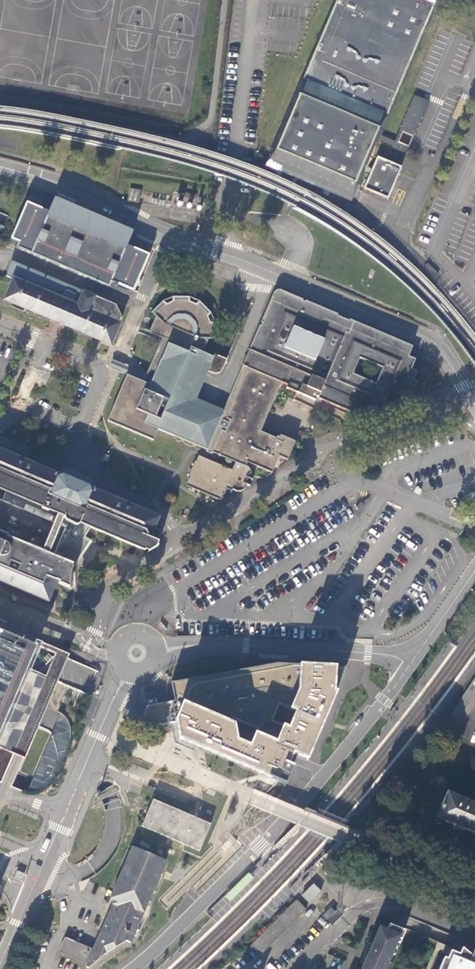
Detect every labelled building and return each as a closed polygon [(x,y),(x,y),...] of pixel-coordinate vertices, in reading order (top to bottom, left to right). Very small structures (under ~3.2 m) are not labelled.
[(430,0),(339,0),(310,69),(275,151),(316,168),(359,186),(366,171),(373,174),(366,189),(390,200),(404,167),(380,157),(374,171),(367,168),(379,141),(381,135),(433,12),(419,6),(420,3),(427,6),(430,0)] [(417,96),(397,142),(395,148),(409,154),(431,102),(417,96)] [(397,142),(381,135),(379,141),(395,148),(397,142)] [(352,203),(359,186),(316,168),(275,151),(269,166),(352,203)] [(130,201),(142,203),(144,190),(132,188),(130,201)] [(48,212),(26,203),(11,239),(19,242),(16,248),(109,287),(112,281),(134,290),(148,255),(126,246),(132,231),(54,199),(48,212)] [(4,300),(111,345),(121,319),(115,306),(10,263),(4,278),(12,280),(4,300)] [(278,456),(286,459),(294,442),(279,435),(278,438),(276,437),(275,439),(259,432),(280,382),(287,385),(286,388),(298,393),(314,400),(316,396),(321,398),(320,399),(357,415),(359,411),(377,418),(381,409),(390,413),(395,403),(400,405),(404,396),(409,398),(417,381),(412,379),(415,372),(409,369),(414,360),(406,357),(411,347),(304,301),(303,303),(282,294),(283,291),(281,291),(279,290),(277,290),(274,291),(242,365),(247,368),(228,412),(225,410),(221,420),(209,450),(236,462),(232,470),(200,457),(197,463),(195,462),(188,480),(190,481),(187,487),(221,501),(223,495),(224,496),(227,490),(231,492),(232,489),(242,493),(244,493),(245,492),(246,491),(247,490),(250,483),(247,482),(249,478),(252,479),(252,477),(253,475),(253,472),(252,471),(252,470),(251,469),(250,468),(248,467),(244,465),(246,461),(271,472),(278,456)] [(155,317),(147,336),(160,342),(147,373),(150,374),(146,383),(127,375),(108,421),(154,440),(158,429),(209,450),(221,420),(180,402),(182,398),(189,401),(202,368),(208,370),(214,356),(202,351),(208,338),(214,338),(213,322),(209,323),(206,316),(210,313),(200,303),(197,306),(189,303),(189,297),(173,298),(173,302),(166,306),(163,302),(151,313),(155,317)] [(146,383),(150,374),(147,373),(146,375),(114,361),(111,368),(127,375),(146,383)] [(196,398),(208,370),(202,368),(189,401),(182,398),(180,402),(221,420),(225,410),(228,412),(247,368),(242,365),(223,409),(196,398)] [(0,452),(0,489),(5,492),(2,500),(0,499),(0,580),(48,601),(55,583),(69,589),(71,571),(59,566),(62,559),(49,553),(51,548),(70,556),(72,557),(74,558),(76,557),(77,556),(78,554),(78,551),(77,549),(90,527),(141,548),(145,537),(148,538),(157,518),(94,491),(91,484),(79,479),(63,472),(55,475),(0,452)] [(148,538),(145,537),(141,548),(145,550),(150,538),(148,538)] [(24,758),(37,728),(51,733),(27,792),(33,794),(41,792),(56,777),(66,755),(68,751),(70,742),(69,732),(67,724),(64,718),(59,714),(45,708),(57,680),(43,674),(28,668),(38,645),(0,629),(0,747),(24,758)] [(148,707),(141,722),(154,727),(171,724),(174,738),(286,785),(298,757),(308,761),(347,669),(296,666),(278,665),(172,684),(175,702),(148,707)] [(459,702),(472,710),(474,705),(474,678),(459,702)] [(468,798),(466,800),(447,793),(437,817),(474,832),(474,804),(468,798)] [(63,936),(57,955),(96,968),(100,954),(110,958),(116,939),(134,945),(165,857),(129,845),(94,947),(63,936)] [(248,873),(224,896),(230,902),(254,878),(248,873)] [(313,884),(302,896),(310,902),(321,891),(313,884)] [(251,947),(261,957),(307,910),(297,900),(251,947)] [(323,915),(331,922),(339,913),(330,906),(323,915)] [(396,955),(406,932),(390,925),(387,931),(399,937),(392,954),(396,955)] [(388,963),(392,954),(399,937),(387,931),(380,929),(373,945),(369,944),(365,952),(369,954),(363,968),(385,968),(388,963)] [(474,949),(472,956),(462,948),(459,955),(451,952),(447,961),(444,959),(440,968),(474,968),(474,949)]
